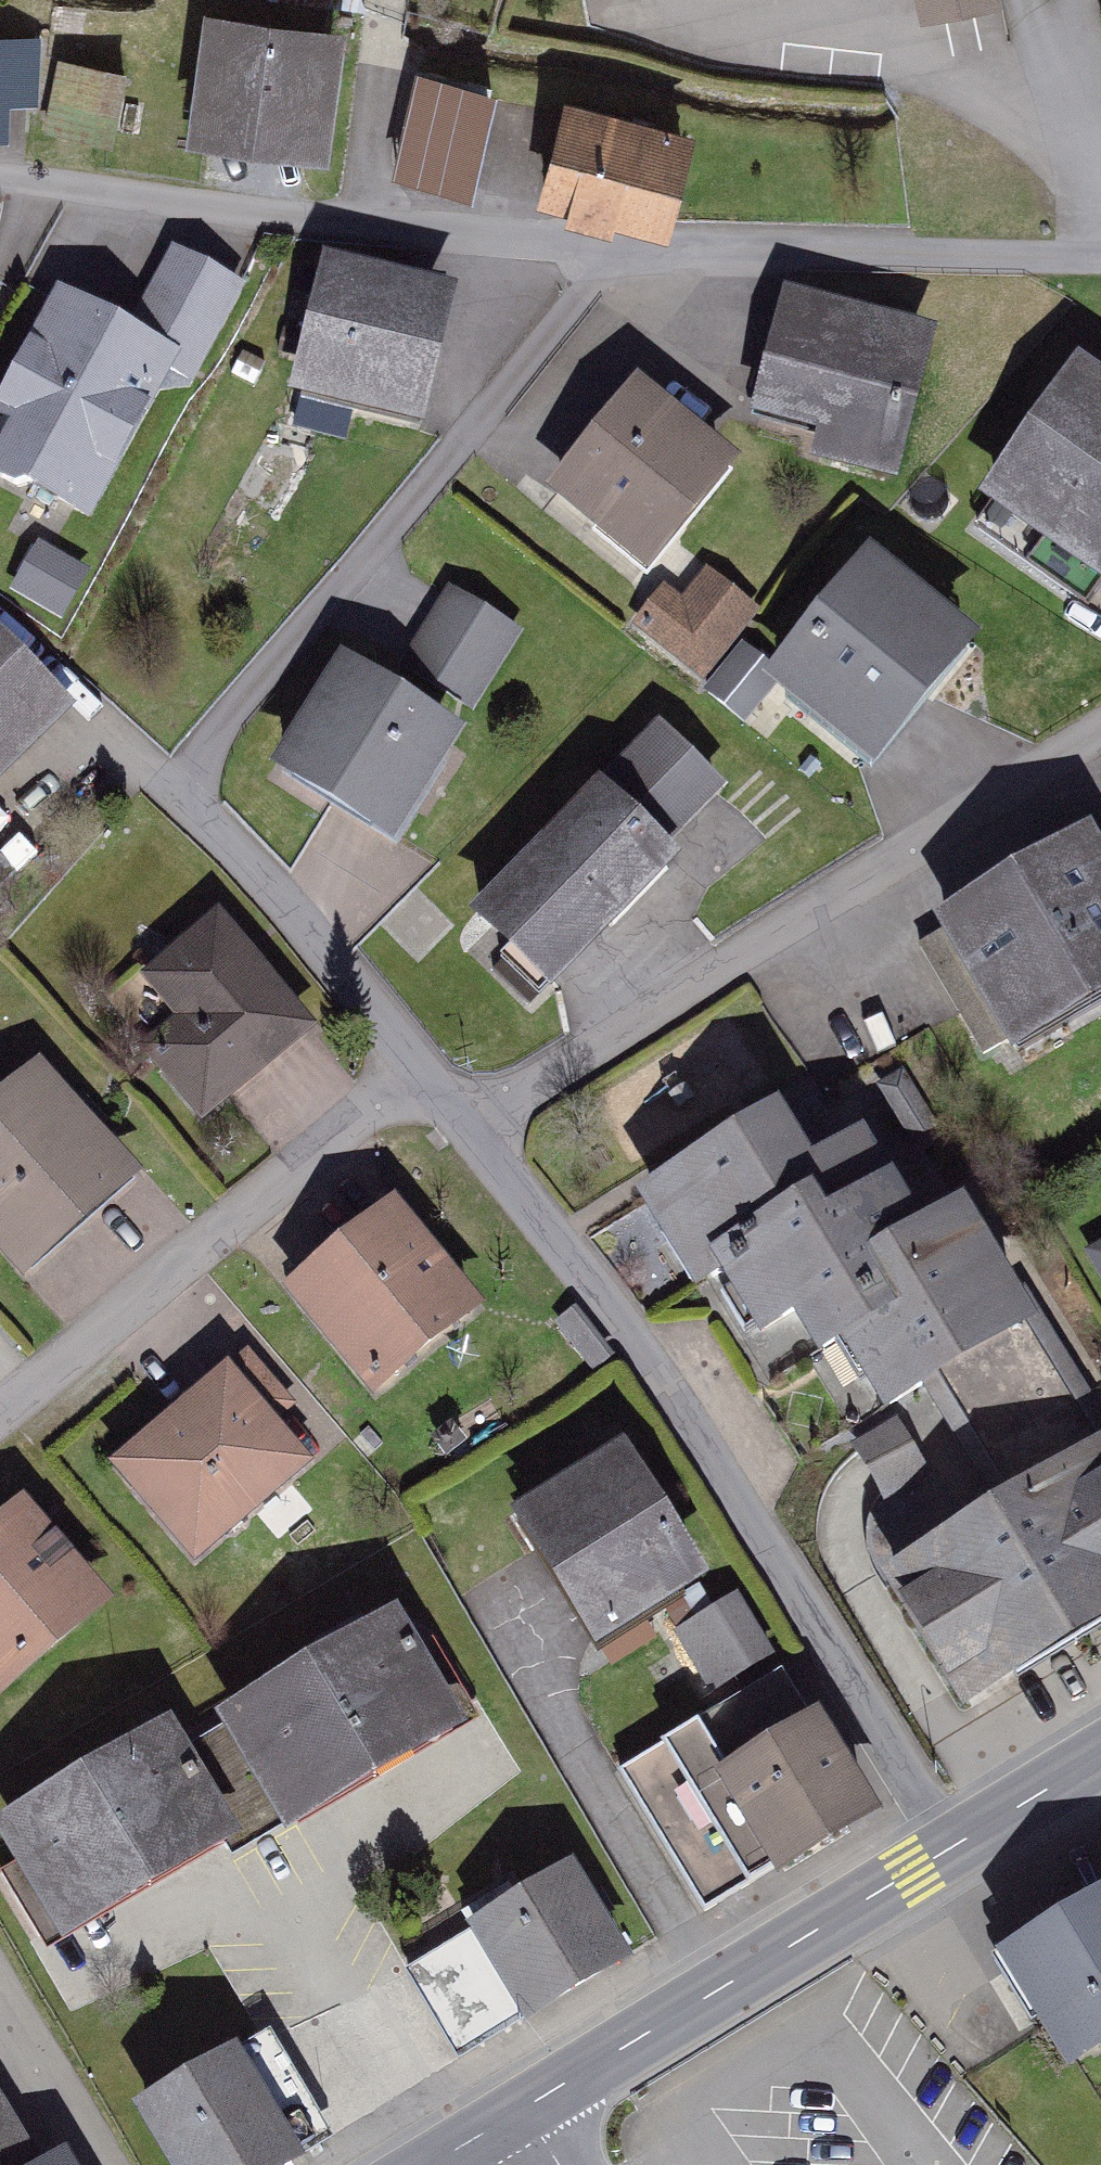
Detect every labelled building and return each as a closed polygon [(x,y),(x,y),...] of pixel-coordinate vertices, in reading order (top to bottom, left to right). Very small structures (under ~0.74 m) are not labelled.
[(918,23),(1001,6),(1000,0),(914,0),(918,23)] [(342,26),(207,9),(192,132),(327,149),(342,26)] [(0,34),(0,140),(7,140),(9,106),(35,107),(39,36),(0,34)] [(52,113),(114,127),(125,79),(63,65),(52,113)] [(494,92),(419,74),(394,173),(470,192),(494,92)] [(670,148),(539,114),(515,204),(646,238),(670,148)] [(58,291),(0,402),(0,484),(90,531),(164,390),(195,385),(247,287),(168,246),(126,326),(58,291)] [(454,299),(325,266),(291,397),(421,429),(454,299)] [(939,328),(783,290),(756,402),(830,420),(821,455),(903,475),(939,328)] [(1045,379),(948,513),(1068,599),(1100,553),(1100,420),(1045,379)] [(736,467),(637,388),(551,495),(650,574),(736,467)] [(13,593),(65,622),(94,571),(42,542),(13,593)] [(978,644),(874,558),(773,680),(877,766),(978,644)] [(678,619),(647,596),(618,636),(699,697),(751,628),(700,590),(678,619)] [(450,592),(402,667),(472,711),(520,636),(450,592)] [(463,745),(340,661),(268,767),(391,851),(463,745)] [(55,717),(0,663),(0,773),(55,717)] [(658,725),(599,786),(668,853),(727,792),(658,725)] [(599,786),(474,914),(556,994),(682,866),(668,853),(599,786)] [(930,927),(1006,1052),(1100,995),(1100,854),(1088,832),(930,927)] [(164,1029),(123,1062),(180,1135),(299,1043),(202,919),(125,979),(164,1029)] [(0,1098),(0,1282),(118,1186),(28,1075),(0,1098)] [(779,1114),(634,1202),(695,1301),(717,1288),(759,1358),(792,1338),(818,1379),(846,1362),(885,1426),(897,1419),(946,1389),(1030,1339),(1035,1336),(963,1218),(922,1243),(861,1141),(813,1170),(779,1114)] [(381,1214),(275,1304),(359,1403),(466,1313),(381,1214)] [(1082,1266),(1100,1299),(1100,1254),(1082,1266)] [(882,1583),(966,1718),(1100,1635),(1100,1453),(1030,1339),(946,1389),(1016,1501),(882,1583)] [(240,1351),(93,1484),(177,1577),(295,1471),(268,1443),(298,1416),(240,1351)] [(897,1419),(885,1426),(851,1448),(885,1503),(931,1475),(897,1419)] [(625,1451),(512,1515),(582,1639),(695,1575),(625,1451)] [(0,1514),(0,1689),(89,1612),(2,1512),(0,1514)] [(736,1616),(677,1645),(705,1701),(764,1672),(736,1616)] [(401,1623),(226,1722),(284,1825),(460,1725),(401,1623)] [(775,1695),(618,1786),(697,1919),(853,1827),(775,1695)] [(0,1830),(0,1838),(59,1943),(236,1844),(173,1733),(0,1830)] [(574,1872),(407,1973),(461,2060),(522,2023),(527,2033),(633,1969),(574,1872)] [(998,1967),(1070,2084),(1100,2065),(1100,1903),(998,1967)] [(136,2116),(164,2164),(301,2164),(298,2160),(330,2142),(270,2039),(136,2116)] [(1,2100),(0,2100),(0,2164),(40,2164),(1,2100)]
